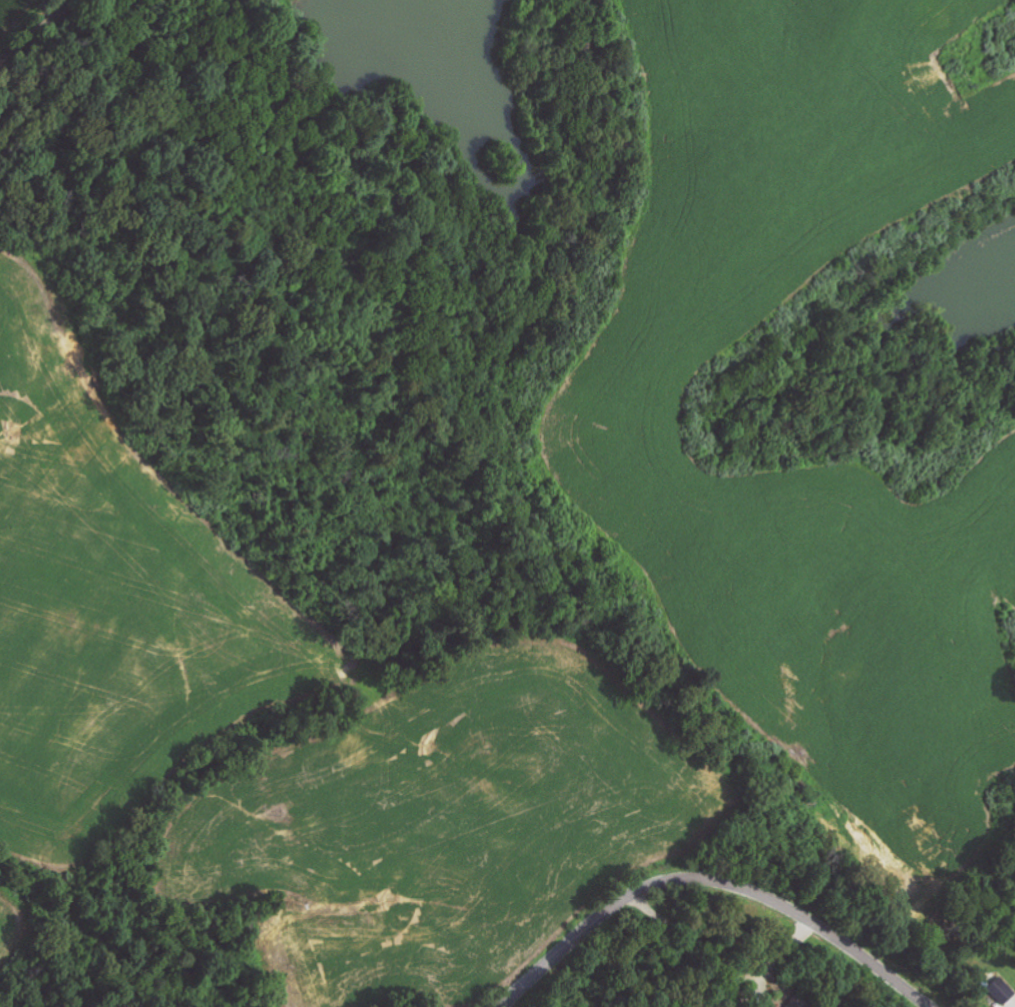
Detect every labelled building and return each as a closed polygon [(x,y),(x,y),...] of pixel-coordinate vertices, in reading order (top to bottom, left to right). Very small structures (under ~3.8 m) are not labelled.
[(1006,977),(991,986),(1001,1006),(1014,999),(1014,994),(1006,977)] [(795,995),(787,1006),(811,1006),(795,995)]
